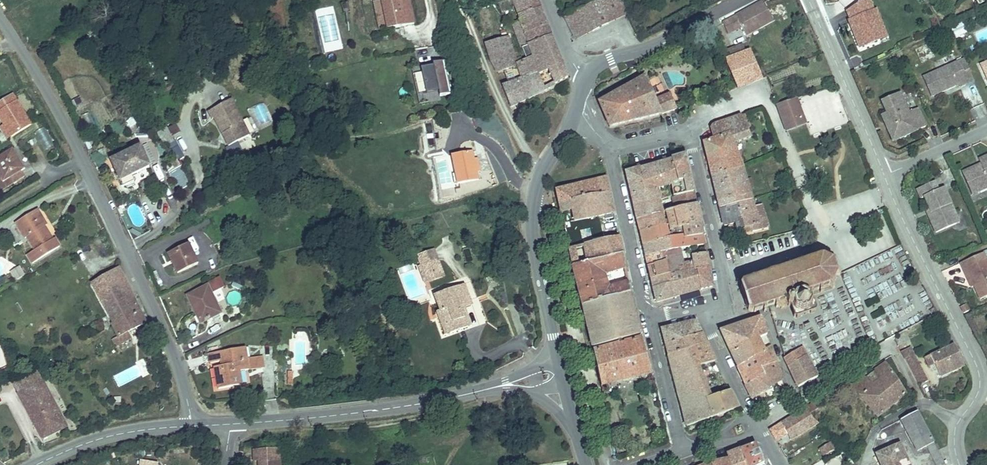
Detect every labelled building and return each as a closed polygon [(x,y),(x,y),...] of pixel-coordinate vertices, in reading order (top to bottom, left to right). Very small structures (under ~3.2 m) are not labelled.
[(415,0),(387,0),(391,24),(418,20),(415,0)] [(539,0),(515,0),(523,20),(521,21),(530,46),(553,37),(539,0)] [(566,18),(576,40),(594,31),(630,13),(624,0),(602,0),(566,18)] [(876,10),(874,11),(869,0),(864,0),(847,11),(851,20),(849,21),(860,48),(880,40),(875,28),(882,25),(876,10)] [(742,14),(750,30),(759,25),(761,29),(775,21),(764,2),(742,14)] [(742,14),(724,24),(728,33),(741,27),(738,20),(739,19),(746,32),(750,30),(742,14)] [(521,65),(505,72),(510,86),(541,72),(550,69),(556,85),(569,79),(567,75),(564,65),(553,37),(530,46),(521,21),(514,24),(528,61),(521,65)] [(887,37),(882,25),(875,28),(880,40),(887,37)] [(956,38),(967,33),(963,25),(952,30),(956,38)] [(510,35),(488,44),(491,52),(493,63),(498,71),(499,74),(505,72),(521,65),(510,35)] [(853,39),(846,40),(848,55),(855,54),(853,39)] [(728,62),(740,88),(765,80),(754,51),(729,62),(728,62)] [(935,61),(938,69),(948,65),(946,58),(935,61)] [(450,92),(446,59),(434,61),(434,63),(422,65),(425,91),(438,89),(439,94),(450,92)] [(975,83),(965,61),(925,79),(934,98),(959,87),(960,90),(975,83)] [(510,86),(502,89),(512,108),(529,99),(548,89),(541,72),(510,86)] [(647,79),(601,103),(610,127),(611,127),(625,123),(661,115),(676,109),(670,95),(656,100),(647,79)] [(10,91),(0,98),(0,118),(11,134),(30,121),(10,91)] [(810,97),(814,111),(834,105),(830,91),(810,97)] [(896,124),(887,129),(894,144),(927,129),(919,111),(910,114),(902,95),(883,104),(888,116),(892,122),(894,121),(896,124)] [(781,105),(782,114),(787,126),(806,119),(798,98),(781,105)] [(236,112),(232,103),(228,105),(232,114),(236,112)] [(248,140),(236,112),(232,114),(228,105),(209,113),(213,120),(214,120),(227,149),(248,140)] [(715,139),(705,143),(705,145),(707,150),(713,178),(741,168),(731,144),(751,137),(743,115),(721,123),(717,125),(712,129),(715,139)] [(883,118),(887,129),(896,124),(894,121),(892,122),(888,116),(883,118)] [(3,122),(0,124),(0,125),(7,136),(11,134),(3,122)] [(45,127),(35,131),(44,150),(53,145),(45,127)] [(119,165),(114,168),(120,177),(130,172),(132,176),(149,165),(139,146),(116,158),(119,165)] [(0,156),(0,176),(2,180),(0,182),(0,185),(2,188),(13,182),(10,176),(24,168),(12,148),(0,156)] [(478,178),(474,150),(454,153),(458,182),(478,178)] [(686,156),(671,161),(676,183),(670,184),(673,198),(674,198),(695,194),(686,156)] [(980,162),(983,169),(981,170),(978,168),(964,174),(969,184),(975,181),(980,194),(986,190),(986,159),(980,162)] [(671,161),(642,169),(647,193),(658,190),(661,201),(673,198),(670,184),(676,183),(671,161)] [(181,167),(169,171),(176,191),(189,186),(181,167)] [(741,168),(713,178),(720,208),(751,199),(742,171),(741,168)] [(627,174),(635,208),(648,205),(659,202),(661,201),(658,190),(647,193),(642,169),(627,174)] [(559,193),(561,205),(611,195),(607,180),(559,193)] [(975,181),(969,184),(974,196),(980,194),(975,181)] [(949,209),(953,207),(945,190),(939,193),(935,184),(918,192),(922,202),(926,200),(934,216),(930,218),(938,236),(957,227),(949,209)] [(697,205),(695,194),(674,198),(677,210),(697,205)] [(611,195),(561,205),(565,225),(570,224),(568,214),(575,212),(577,223),(615,215),(611,195)] [(751,199),(720,208),(725,226),(741,221),(743,228),(748,227),(749,230),(755,228),(754,225),(758,224),(760,227),(769,224),(763,206),(754,208),(754,206),(751,199)] [(649,213),(637,216),(638,220),(667,213),(667,208),(660,209),(659,202),(648,205),(649,213)] [(648,205),(635,208),(637,216),(649,213),(648,205)] [(677,210),(667,213),(670,226),(671,230),(674,230),(701,223),(697,205),(677,210)] [(961,225),(953,207),(949,209),(957,227),(961,225)] [(16,224),(26,240),(29,239),(36,250),(33,252),(28,256),(33,263),(61,245),(57,238),(54,240),(46,228),(49,226),(39,210),(16,224)] [(667,213),(638,220),(641,233),(670,226),(667,213)] [(701,223),(674,230),(677,241),(704,234),(701,223)] [(670,226),(641,233),(644,246),(668,240),(671,252),(677,251),(706,243),(704,234),(677,241),(674,230),(671,230),(670,226)] [(581,238),(591,240),(592,232),(582,230),(581,238)] [(29,239),(26,240),(33,252),(36,250),(29,239)] [(578,283),(584,306),(631,293),(629,283),(609,288),(606,274),(626,269),(620,239),(571,250),(578,283)] [(668,240),(644,246),(646,257),(664,253),(667,264),(670,276),(670,277),(682,274),(681,270),(681,268),(677,251),(671,252),(668,240)] [(199,246),(177,254),(185,275),(207,266),(199,246)] [(435,248),(414,255),(424,284),(445,277),(435,248)] [(664,253),(646,257),(650,269),(667,264),(664,253)] [(711,268),(708,254),(696,257),(697,264),(698,271),(711,268)] [(969,279),(971,278),(976,287),(982,300),(986,298),(986,262),(979,266),(975,259),(962,266),(969,279)] [(766,316),(768,315),(776,312),(777,317),(779,316),(783,318),(783,319),(785,319),(786,318),(785,317),(788,315),(789,316),(789,314),(788,313),(789,311),(792,314),(795,320),(794,320),(793,322),(795,326),(797,325),(798,326),(802,324),(802,322),(811,318),(812,320),(816,318),(815,316),(817,315),(814,311),(812,312),(810,306),(810,305),(814,303),(815,303),(814,301),(822,297),(823,299),(826,298),(825,296),(835,292),(838,292),(838,290),(837,289),(839,281),(843,281),(842,279),(839,278),(835,269),(838,267),(836,263),(823,262),(820,262),(817,262),(742,287),(743,291),(741,292),(739,297),(740,301),(745,302),(748,309),(745,314),(745,315),(746,318),(749,320),(752,319),(753,320),(756,319),(755,318),(763,315),(764,318),(765,318),(766,317),(766,316)] [(667,264),(650,269),(653,281),(670,276),(667,264)] [(10,272),(16,281),(25,275),(19,266),(10,272)] [(713,287),(711,268),(698,271),(702,290),(713,287)] [(119,269),(93,283),(115,324),(112,326),(118,337),(113,339),(116,347),(127,342),(124,336),(147,324),(119,269)] [(672,285),(655,290),(658,303),(702,290),(698,271),(682,274),(670,277),(672,285)] [(670,276),(653,281),(655,290),(672,285),(670,277),(670,276)] [(433,315),(440,329),(444,328),(448,335),(464,327),(455,307),(452,308),(450,304),(462,298),(456,283),(455,283),(431,295),(435,302),(432,303),(436,313),(433,315)] [(215,291),(194,299),(205,326),(226,318),(215,291)] [(584,306),(594,349),(642,334),(631,293),(584,306)] [(465,303),(462,298),(450,304),(452,308),(455,307),(459,306),(465,303)] [(455,307),(464,327),(468,325),(459,306),(455,307)] [(725,335),(735,357),(767,339),(767,336),(762,321),(725,335)] [(664,334),(667,348),(703,338),(697,326),(664,334)] [(595,353),(602,386),(652,372),(644,338),(595,353)] [(703,338),(667,348),(670,358),(688,353),(708,347),(703,338)] [(767,339),(735,357),(741,371),(772,353),(769,344),(767,339)] [(708,347),(688,353),(693,372),(716,365),(708,347)] [(955,348),(933,357),(943,379),(965,369),(956,348),(955,348)] [(688,353),(670,358),(679,393),(685,418),(704,411),(701,404),(693,372),(688,353)] [(772,353),(741,371),(749,390),(765,379),(764,374),(778,366),(772,353)] [(802,353),(786,362),(787,366),(790,371),(808,362),(802,353)] [(249,357),(251,370),(265,368),(263,355),(249,357)] [(929,369),(935,367),(930,355),(924,358),(929,369)] [(244,356),(210,357),(210,366),(225,366),(225,373),(214,373),(214,392),(235,391),(236,378),(245,378),(244,356)] [(808,362),(790,371),(799,390),(818,380),(808,362)] [(887,364),(876,371),(882,379),(861,396),(880,416),(882,415),(909,393),(887,364)] [(914,364),(910,365),(922,387),(930,382),(920,365),(916,366),(914,364)] [(765,379),(749,390),(754,400),(755,402),(785,383),(778,366),(764,374),(765,379)] [(15,383),(20,393),(44,380),(38,371),(15,383)] [(864,380),(860,376),(849,382),(861,396),(882,379),(876,371),(864,380)] [(44,380),(20,393),(44,437),(68,425),(44,380)] [(844,386),(837,390),(840,395),(847,391),(844,386)] [(704,411),(685,418),(687,430),(688,430),(739,413),(730,395),(701,404),(704,411)] [(816,403),(807,409),(810,414),(819,409),(816,403)] [(772,431),(778,441),(810,421),(812,424),(816,421),(812,417),(810,414),(807,409),(772,431)] [(903,420),(919,451),(929,446),(940,464),(949,464),(932,434),(919,411),(903,420)] [(741,426),(735,428),(738,434),(744,432),(741,426)] [(830,440),(818,451),(824,458),(836,448),(830,440)] [(878,454),(883,464),(912,464),(901,443),(878,454)] [(741,450),(749,464),(764,464),(766,464),(757,444),(741,450)] [(728,455),(730,460),(731,464),(749,464),(741,450),(728,455)] [(792,464),(809,464),(812,461),(800,453),(791,464),(792,464)] [(280,455),(259,456),(259,464),(280,464),(280,455)]
